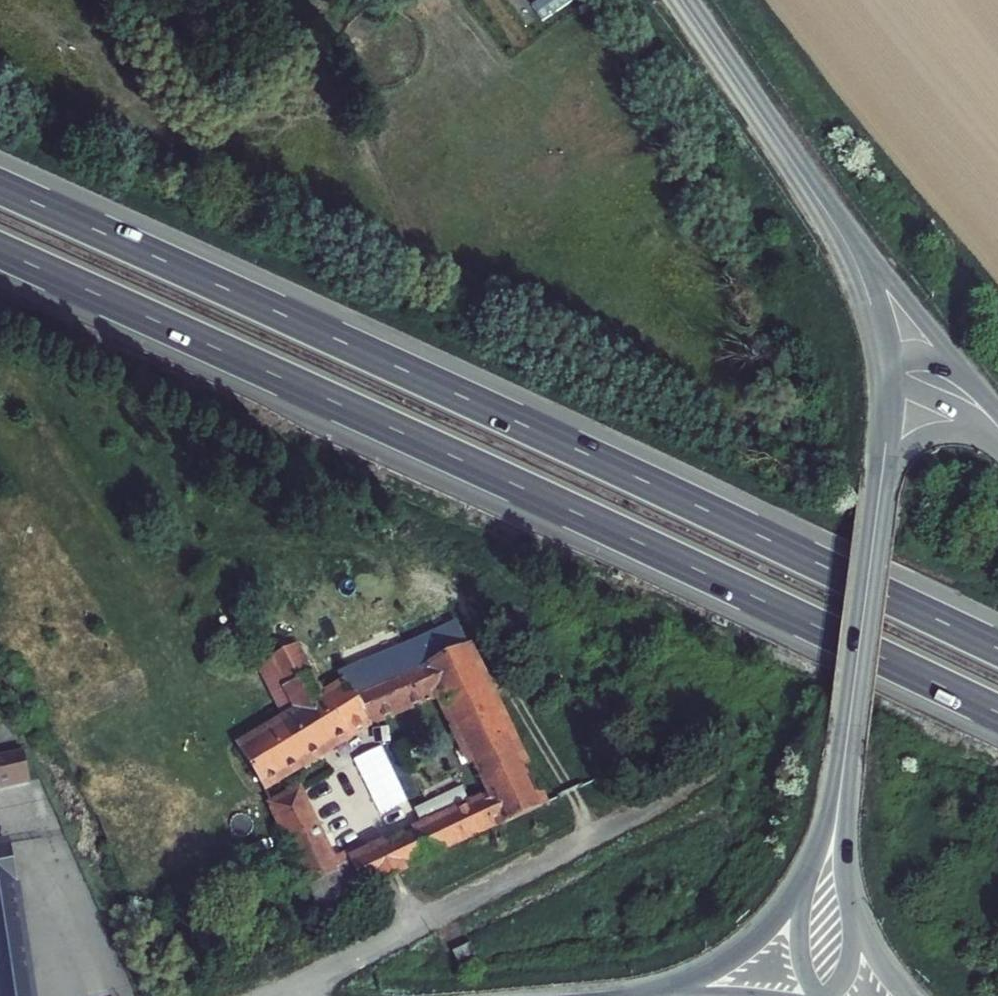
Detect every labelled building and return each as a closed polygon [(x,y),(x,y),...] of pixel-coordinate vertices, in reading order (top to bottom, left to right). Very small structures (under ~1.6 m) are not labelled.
[(470,655),(428,674),(421,658),(332,699),(303,649),(290,655),(285,650),(280,652),(312,711),(253,749),(272,787),(379,723),(441,701),(487,805),(357,870),(370,896),(409,878),(408,875),(501,830),(503,833),(544,816),(470,655)] [(23,784),(11,736),(0,738),(0,789),(23,784)] [(345,874),(309,794),(280,805),(314,889),(345,874)] [(23,933),(9,847),(0,849),(0,995),(33,995),(23,933)] [(345,874),(314,889),(327,918),(370,896),(357,870),(345,874)] [(33,995),(62,995),(51,928),(23,933),(33,995)]
